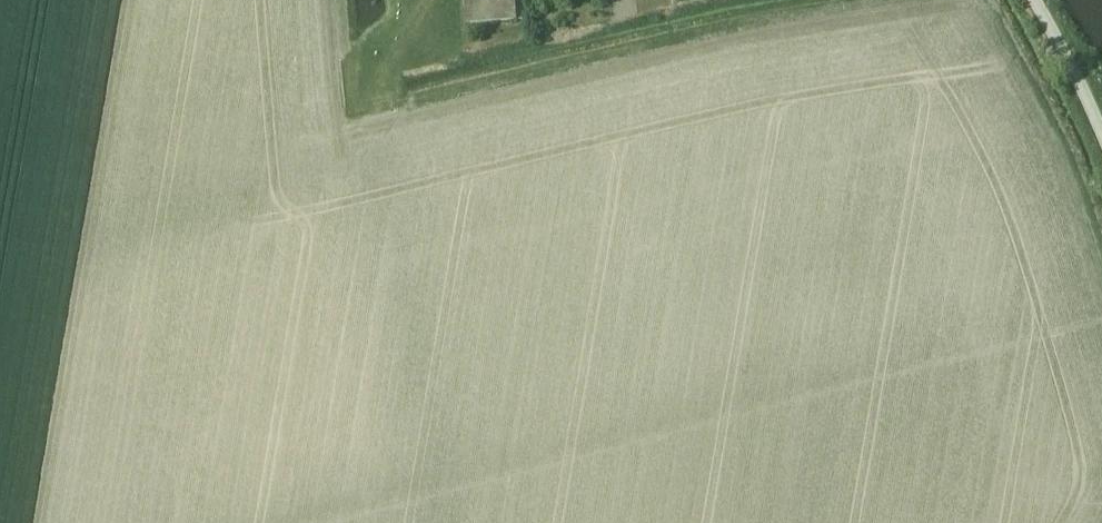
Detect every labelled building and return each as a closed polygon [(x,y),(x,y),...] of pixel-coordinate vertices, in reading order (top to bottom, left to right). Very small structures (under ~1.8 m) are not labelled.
[(515,0),(464,0),(466,25),(517,22),(515,0)]
